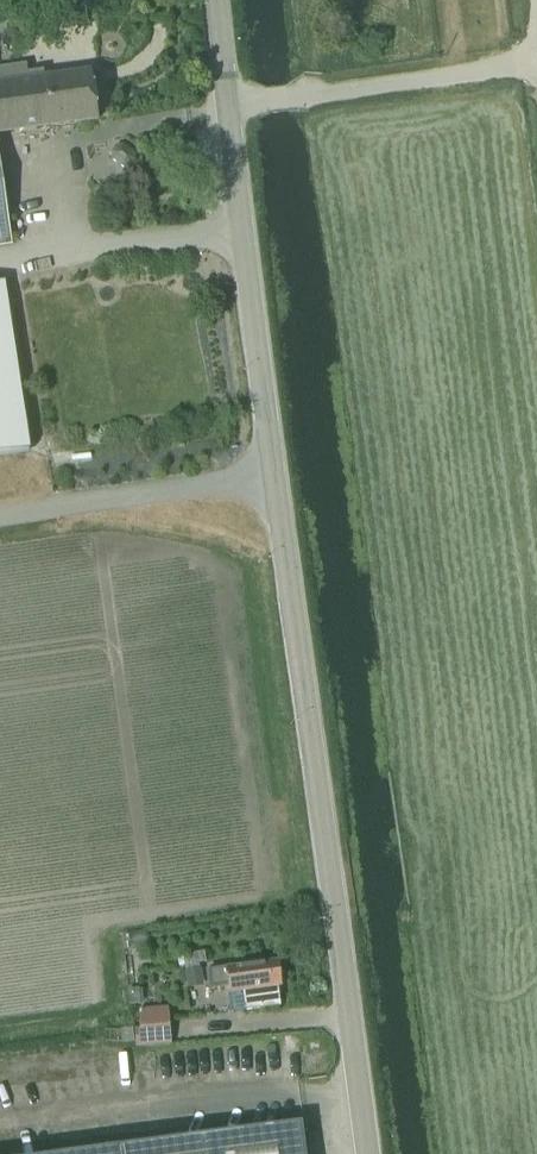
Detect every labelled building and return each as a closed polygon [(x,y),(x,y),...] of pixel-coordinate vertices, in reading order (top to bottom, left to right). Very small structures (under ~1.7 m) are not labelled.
[(99,120),(92,70),(0,83),(0,134),(99,120)] [(12,243),(0,162),(0,245),(12,243)] [(0,282),(0,454),(29,450),(5,282),(0,282)] [(202,983),(199,964),(198,954),(184,955),(185,966),(187,985),(202,983)] [(279,987),(281,986),(278,961),(207,970),(209,988),(231,985),(232,993),(246,991),(248,1010),(281,1005),(279,987)] [(136,1047),(171,1044),(168,1006),(139,1009),(140,1028),(123,1029),(125,1043),(135,1042),(136,1047)] [(302,1122),(70,1153),(306,1153),(302,1122)]
